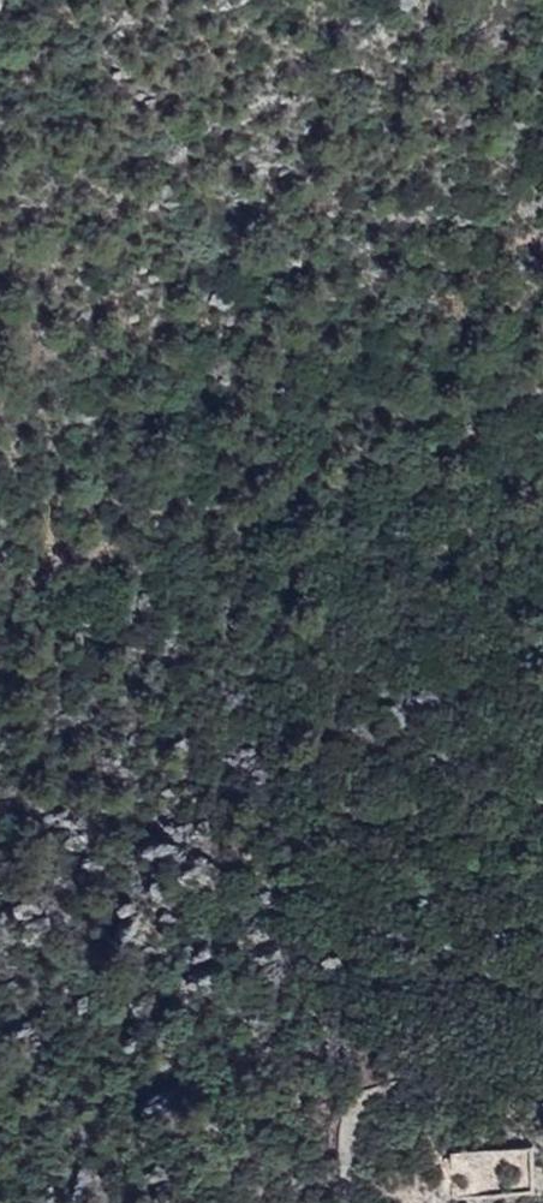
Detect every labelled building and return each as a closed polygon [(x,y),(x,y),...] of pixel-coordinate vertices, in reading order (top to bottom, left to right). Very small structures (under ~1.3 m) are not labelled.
[(462,1154),(464,1200),(542,1194),(542,1144),(462,1154)]
